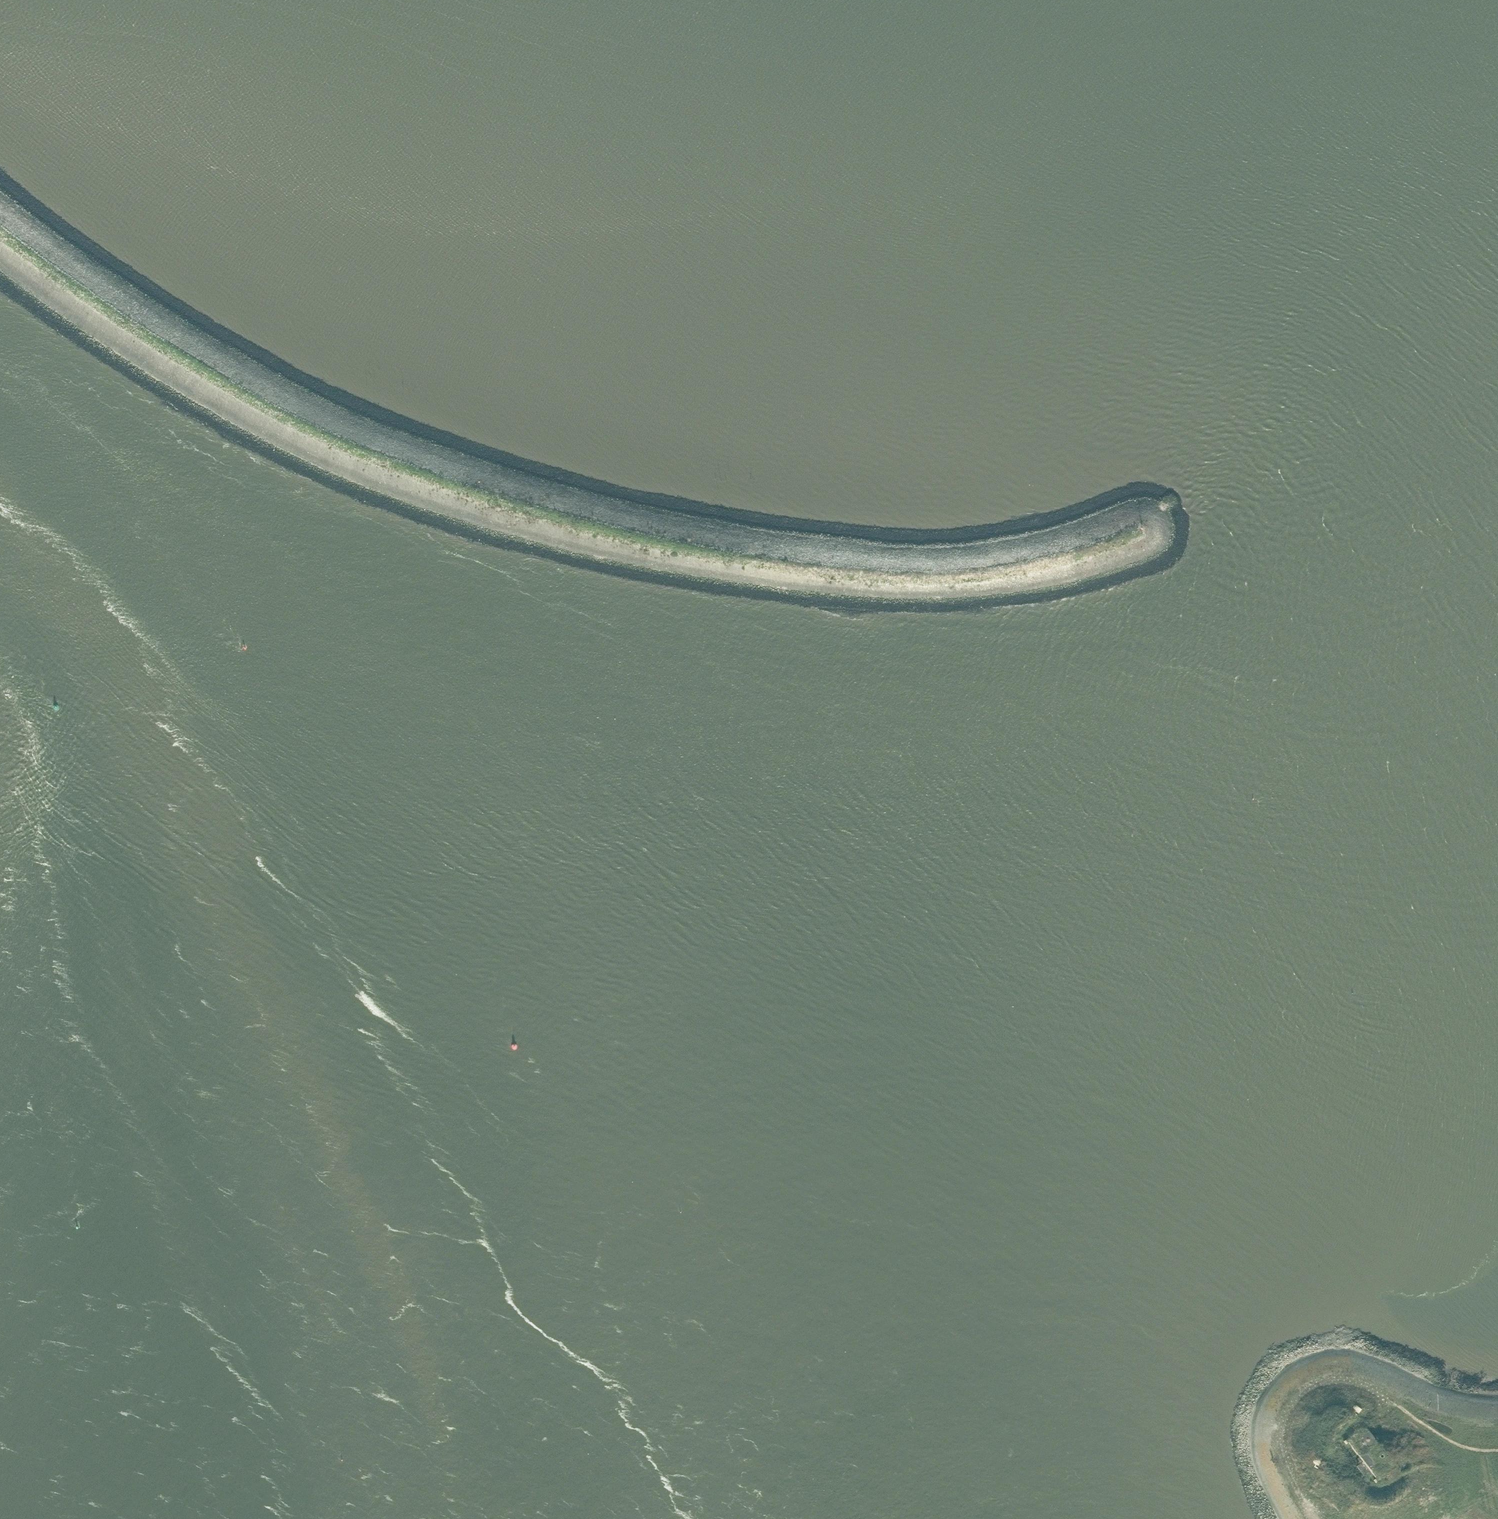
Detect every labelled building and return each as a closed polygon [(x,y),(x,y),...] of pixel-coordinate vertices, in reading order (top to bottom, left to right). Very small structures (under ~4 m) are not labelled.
[(1379,1480),(1397,1466),(1366,1426),(1347,1440),(1359,1456),(1357,1457),(1362,1463),(1357,1467),(1366,1479),(1373,1474),(1377,1478),(1373,1481),(1376,1484),(1379,1480)]
